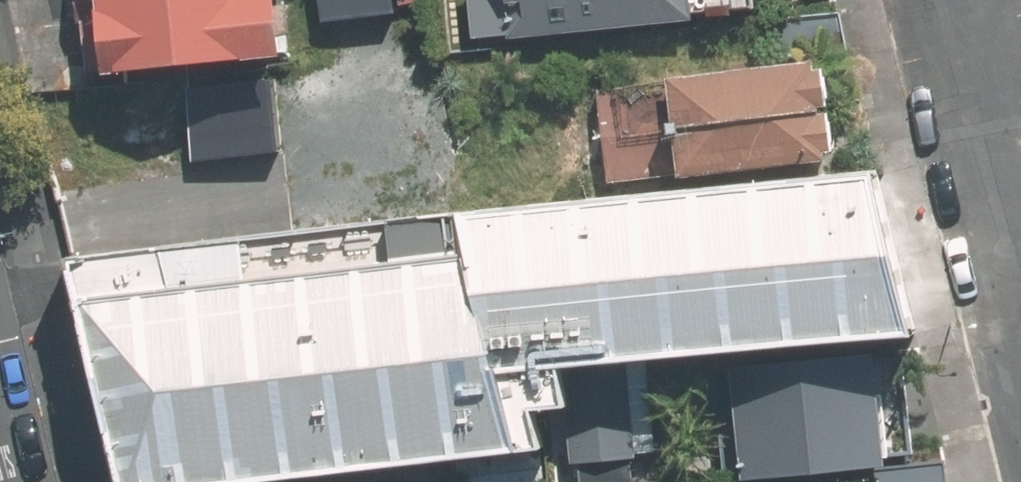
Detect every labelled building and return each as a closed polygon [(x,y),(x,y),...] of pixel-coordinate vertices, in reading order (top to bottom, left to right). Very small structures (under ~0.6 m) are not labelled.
[(88,73),(285,56),(280,0),(81,0),(88,73)] [(471,39),(697,21),(696,0),(467,0),(471,39)] [(822,57),(670,76),(682,178),(835,159),(822,57)] [(264,88),(92,106),(107,240),(279,221),(264,88)] [(142,481),(257,481),(539,457),(531,367),(902,334),(868,176),(456,218),(457,253),(96,293),(142,481)] [(883,346),(730,359),(740,474),(893,462),(883,346)] [(860,473),(861,481),(949,481),(947,464),(860,473)] [(436,472),(392,481),(390,481),(439,481),(436,472)]
